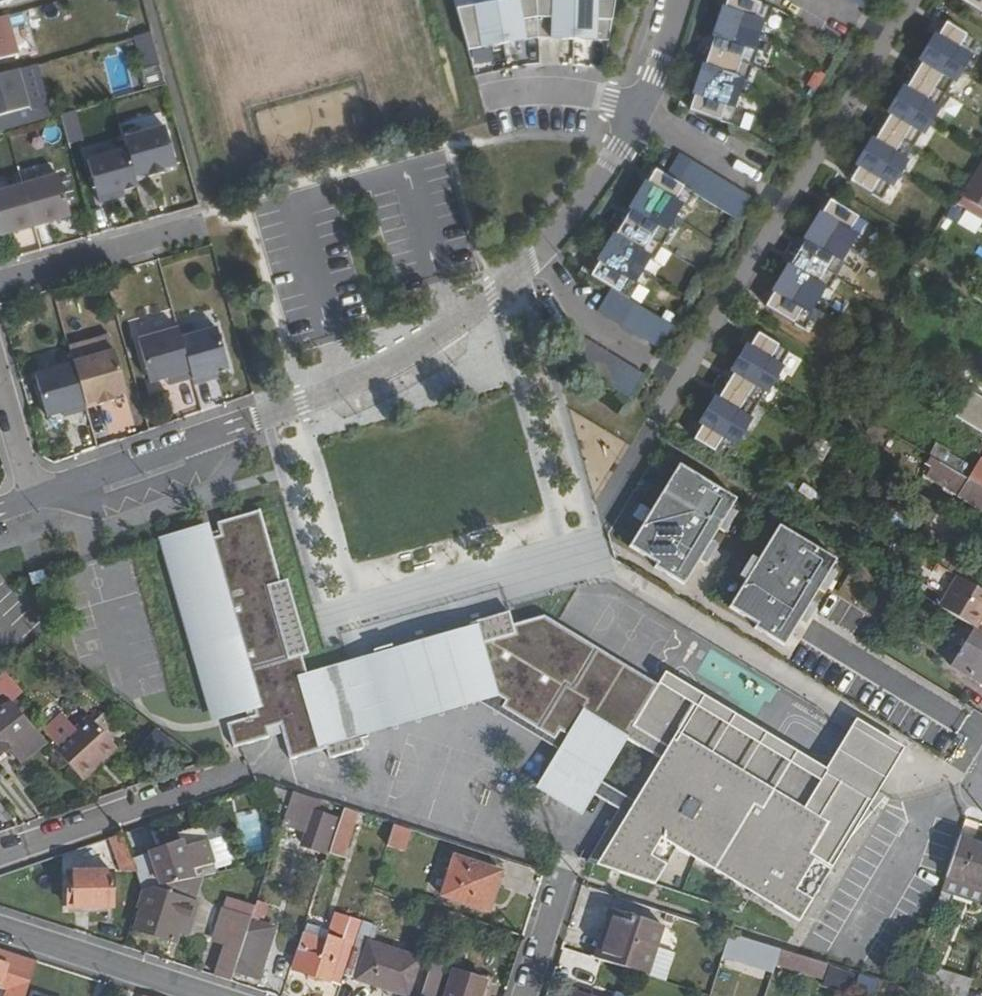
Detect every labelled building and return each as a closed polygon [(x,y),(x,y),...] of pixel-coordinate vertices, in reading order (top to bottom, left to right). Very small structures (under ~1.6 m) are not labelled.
[(455,3),(468,50),(482,47),(480,39),(489,37),(491,45),(503,42),(515,40),(514,33),(523,31),(524,39),(538,38),(552,38),(552,29),(561,29),(561,37),(573,37),(586,38),(587,30),(595,31),(595,39),(609,40),(615,0),(473,0),(473,1),(455,3)] [(689,111),(732,125),(738,109),(734,108),(744,79),(747,81),(757,53),(753,51),(763,23),(767,24),(772,8),(748,0),(727,0),(724,9),(720,8),(710,36),(714,37),(704,66),(700,65),(691,94),(695,95),(689,111)] [(862,8),(867,0),(848,0),(862,8)] [(981,12),(981,0),(962,0),(981,12)] [(0,15),(0,56),(20,51),(10,13),(0,15)] [(975,38),(944,20),(864,152),(848,179),(879,197),(887,183),(889,185),(905,159),(903,158),(919,130),(921,132),(937,107),(934,105),(951,78),(953,79),(968,54),(966,52),(975,38)] [(552,29),(552,38),(561,37),(561,29),(552,29)] [(595,31),(587,30),(586,38),(595,39),(595,31)] [(152,31),(134,34),(139,68),(157,65),(152,31)] [(514,33),(515,40),(524,39),(523,31),(514,33)] [(489,37),(480,39),(482,47),(491,45),(489,37)] [(0,71),(0,112),(29,104),(19,66),(0,71)] [(949,90),(964,98),(973,79),(958,72),(949,90)] [(943,95),(935,114),(951,120),(958,101),(943,95)] [(65,139),(79,137),(76,115),(62,117),(65,139)] [(44,126),(47,141),(64,136),(60,122),(44,126)] [(168,124),(126,134),(139,174),(178,164),(168,124)] [(127,148),(88,159),(100,202),(114,198),(112,193),(123,190),(137,186),(127,148)] [(748,195),(679,153),(665,176),(696,195),(734,218),(748,195)] [(917,176),(924,163),(909,155),(902,169),(917,176)] [(964,198),(981,209),(981,169),(964,198)] [(685,213),(696,195),(665,176),(654,170),(646,184),(643,182),(627,208),(631,210),(615,236),(612,234),(597,259),(600,262),(592,275),(611,288),(631,300),(640,286),(637,283),(652,259),(655,261),(670,237),(667,235),(681,211),(685,213)] [(59,174),(23,185),(34,226),(71,215),(59,174)] [(0,191),(0,235),(34,226),(23,185),(0,191)] [(123,190),(112,193),(114,198),(125,195),(123,190)] [(832,197),(824,212),(822,210),(806,237),(808,238),(792,264),(790,263),(774,289),(777,290),(768,304),(807,327),(816,312),(812,310),(827,285),(830,287),(847,260),(844,257),(858,233),(862,235),(871,220),(832,197)] [(962,210),(957,225),(975,231),(980,216),(962,210)] [(631,300),(611,288),(597,310),(656,347),(670,324),(631,300)] [(181,324),(140,334),(152,382),(193,372),(183,334),(181,324)] [(220,325),(183,334),(193,372),(195,379),(232,370),(220,325)] [(788,347),(757,328),(692,437),(722,455),(731,441),(733,442),(749,417),(746,415),(763,389),(765,390),(781,362),(779,361),(788,347)] [(581,337),(567,360),(627,396),(641,372),(581,337)] [(73,363),(85,405),(99,401),(112,397),(126,394),(114,351),(73,363)] [(71,414),(86,410),(85,405),(73,363),(35,374),(47,417),(62,412),(70,411),(71,414)] [(966,420),(981,430),(981,397),(981,396),(966,420)] [(112,397),(99,401),(100,405),(114,401),(112,397)] [(981,488),(981,466),(977,463),(974,468),(948,452),(941,464),(966,479),(981,488)] [(679,460),(627,544),(683,579),(735,495),(679,460)] [(981,506),(981,488),(966,479),(958,492),(981,506)] [(590,791),(617,807),(619,804),(634,813),(642,801),(603,778),(629,734),(668,758),(674,748),(635,724),(660,682),(546,613),(515,621),(512,611),(472,621),(474,628),(396,649),(393,639),(375,644),(376,650),(308,668),(302,648),(307,646),(288,572),(283,573),(265,502),(222,513),(224,521),(225,526),(214,529),(212,524),(211,516),(167,527),(215,709),(245,701),(255,698),(257,706),(247,708),(226,714),(232,738),(268,729),(266,720),(279,717),(281,725),(288,751),(325,742),(327,752),(363,742),(360,733),(367,731),(366,724),(363,702),(386,696),(390,715),(471,697),(469,689),(482,686),(504,699),(500,706),(553,738),(559,728),(568,734),(559,750),(537,785),(579,810),(590,791)] [(224,521),(212,524),(214,529),(225,526),(224,521)] [(780,524),(729,607),(786,642),(837,558),(780,524)] [(941,608),(977,629),(981,621),(981,592),(958,578),(941,608)] [(959,668),(981,682),(981,640),(977,637),(959,668)] [(642,801),(634,813),(619,804),(617,807),(585,860),(653,882),(674,849),(798,924),(831,869),(808,854),(816,840),(831,849),(871,783),(855,774),(846,789),(686,693),(691,685),(667,670),(660,682),(635,724),(674,748),(668,758),(642,801)] [(850,734),(830,768),(691,685),(686,693),(846,789),(855,774),(871,783),(831,849),(816,840),(808,854),(831,869),(897,762),(850,734)] [(475,699),(559,750),(568,734),(559,728),(553,738),(500,706),(504,699),(482,686),(469,689),(471,697),(475,699)] [(363,702),(366,724),(475,699),(471,697),(390,715),(386,696),(363,702)] [(0,703),(0,747),(4,743),(28,723),(6,698),(0,703)] [(255,698),(245,701),(247,708),(257,706),(255,698)] [(54,746),(82,778),(118,746),(89,715),(54,746)] [(266,720),(268,729),(281,725),(279,717),(266,720)] [(850,734),(897,762),(906,748),(859,720),(850,734)] [(28,723),(4,743),(12,752),(36,732),(28,723)] [(276,786),(265,817),(281,823),(292,791),(276,786)] [(292,791),(281,823),(306,830),(302,843),(326,851),(336,821),(312,813),(314,807),(315,808),(318,799),(292,791)] [(336,821),(326,851),(339,855),(354,811),(341,807),(336,821)] [(391,823),(384,845),(401,850),(408,829),(391,823)] [(175,835),(176,838),(177,845),(207,839),(205,829),(175,835)] [(125,848),(139,888),(139,889),(154,885),(213,873),(207,839),(177,845),(176,838),(125,848)] [(949,877),(981,887),(981,847),(961,841),(949,877)] [(453,853),(439,895),(477,906),(487,910),(490,901),(500,869),(453,853)] [(67,868),(67,906),(110,906),(110,868),(67,868)] [(949,877),(944,891),(981,903),(981,887),(949,877)] [(138,889),(132,908),(138,910),(139,908),(174,920),(173,925),(183,928),(193,897),(154,885),(139,889),(139,888),(138,889)] [(225,901),(215,931),(226,935),(222,945),(238,950),(243,936),(252,909),(225,901)] [(138,910),(133,927),(169,938),(173,925),(174,920),(139,908),(138,910)] [(620,914),(603,962),(640,975),(651,977),(667,929),(620,914)] [(300,946),(293,966),(340,982),(343,972),(351,947),(301,931),(297,945),(300,946)] [(351,947),(343,972),(405,992),(417,956),(355,935),(351,947)] [(238,950),(232,967),(252,974),(263,943),(243,936),(238,950)] [(748,938),(743,952),(780,965),(785,950),(748,938)] [(222,945),(212,973),(228,978),(232,967),(238,950),(222,945)] [(6,990),(9,981),(20,985),(26,968),(31,970),(33,961),(5,952),(1,963),(0,962),(0,987),(6,990)] [(429,964),(421,988),(436,993),(444,969),(429,964)] [(823,983),(851,987),(853,969),(826,965),(823,983)] [(443,995),(479,995),(485,978),(452,967),(443,995)] [(911,990),(928,995),(934,995),(937,986),(915,979),(911,990)] [(578,995),(608,995),(581,987),(578,995)]
